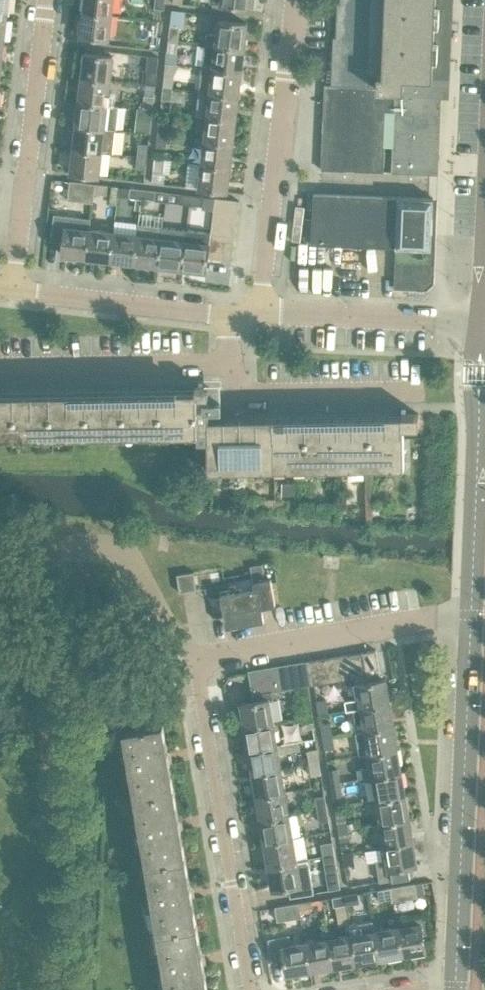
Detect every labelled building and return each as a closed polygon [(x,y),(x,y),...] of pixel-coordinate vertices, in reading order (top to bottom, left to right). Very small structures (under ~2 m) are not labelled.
[(112,0),(84,0),(83,9),(111,12),(112,0)] [(165,0),(155,0),(155,8),(164,9),(165,0)] [(213,2),(213,6),(242,10),(242,5),(248,6),(249,0),(210,0),(210,1),(213,2)] [(340,1),(338,1),(337,36),(334,35),(332,84),(325,84),(321,169),(384,172),(386,109),(394,110),(392,172),(428,174),(432,76),(439,76),(442,0),(341,0),(340,1)] [(108,38),(111,12),(83,9),(80,35),(108,38)] [(172,9),(169,37),(178,38),(180,26),(184,27),(186,11),(182,11),(172,9)] [(161,33),(163,20),(153,19),(151,32),(161,33)] [(205,41),(244,46),(246,22),(219,19),(217,34),(206,33),(205,41)] [(169,37),(167,51),(177,52),(178,38),(169,37)] [(205,41),(202,67),(213,68),(213,67),(241,70),(244,46),(205,41)] [(81,76),(109,79),(112,55),(84,52),(81,76)] [(147,71),(147,72),(156,73),(158,56),(148,55),(146,71),(147,71)] [(202,67),(199,90),(210,91),(238,94),(241,70),(213,67),(213,68),(202,67)] [(155,85),(156,73),(147,72),(145,84),(155,85)] [(164,73),(163,86),(173,87),(174,74),(164,73)] [(106,104),(106,103),(109,79),(81,76),(78,101),(106,104)] [(162,94),(161,99),(171,100),(172,95),(173,87),(163,86),(162,94)] [(238,94),(210,91),(199,90),(196,114),(207,116),(207,115),(235,118),(238,94)] [(143,108),(153,109),(154,96),(144,95),(143,108)] [(117,104),(106,103),(106,104),(78,101),(76,125),(114,129),(117,104)] [(135,130),(150,132),(153,109),(143,108),(137,107),(135,130)] [(233,142),(235,118),(207,115),(207,116),(204,139),(233,142)] [(158,134),(168,135),(169,122),(159,121),(158,134)] [(112,153),(114,129),(76,125),(73,149),(101,152),(112,153)] [(166,147),(168,135),(158,134),(156,146),(166,147)] [(230,167),(233,142),(204,139),(201,163),(230,167)] [(137,156),(147,157),(148,144),(139,143),(137,156)] [(98,176),(101,152),(73,149),(70,173),(98,176)] [(145,169),(147,157),(137,156),(136,168),(145,169)] [(163,171),(164,159),(155,158),(153,170),(163,171)] [(227,191),(230,167),(201,163),(199,187),(227,191)] [(92,193),(93,184),(69,181),(67,200),(92,203),(93,193),(92,193)] [(92,193),(93,193),(106,195),(107,185),(93,184),(92,193)] [(111,186),(109,203),(116,204),(118,186),(111,186)] [(130,188),(129,197),(140,199),(141,189),(130,188)] [(141,189),(140,199),(165,201),(166,192),(141,189)] [(166,192),(165,201),(189,204),(190,194),(166,192)] [(313,193),(312,242),(395,246),(395,261),(393,288),(429,289),(430,262),(433,197),(430,197),(321,193),(313,193)] [(190,194),(189,204),(202,205),(202,208),(212,209),(214,198),(214,197),(203,196),(190,194)] [(214,198),(212,209),(237,212),(238,201),(214,198)] [(212,209),(211,221),(236,224),(237,212),(212,209)] [(136,235),(133,261),(157,264),(160,244),(162,226),(163,214),(138,211),(137,223),(135,234),(136,235)] [(53,214),(49,239),(62,241),(61,253),(85,255),(88,229),(89,218),(75,216),(53,214)] [(210,232),(210,233),(234,236),(236,224),(211,221),(210,232)] [(160,244),(157,264),(181,267),(186,229),(185,229),(162,226),(160,244)] [(88,229),(85,255),(109,258),(112,232),(88,229)] [(186,229),(181,267),(206,270),(207,256),(208,245),(210,233),(210,232),(186,229)] [(112,232),(109,258),(133,261),(136,235),(135,234),(112,232)] [(210,233),(208,245),(233,248),(234,236),(210,233)] [(208,245),(207,256),(232,259),(233,248),(208,245)] [(216,422),(216,406),(221,406),(221,398),(209,398),(209,386),(195,386),(195,393),(0,397),(0,433),(208,429),(208,444),(194,444),(195,468),(403,464),(403,425),(419,424),(419,412),(402,412),(402,418),(216,422)] [(293,482),(281,482),(282,495),(293,494),(293,482)] [(194,570),(176,574),(179,591),(197,588),(194,570)] [(254,588),(222,594),(227,621),(262,615),(261,606),(265,605),(274,603),(270,578),(262,579),(252,581),(254,588)] [(355,698),(344,699),(346,708),(352,707),(389,701),(385,677),(380,678),(375,649),(362,651),(366,674),(355,676),(356,682),(352,683),(355,698)] [(362,651),(348,653),(352,676),(355,676),(366,674),(362,651)] [(348,653),(335,656),(339,679),(352,676),(348,653)] [(335,656),(322,658),(326,681),(339,679),(335,656)] [(322,658),(309,660),(313,683),(326,681),(322,658)] [(301,661),(288,663),(292,687),(297,686),(305,684),(307,684),(313,683),(309,660),(301,661)] [(288,663),(275,666),(279,689),(292,687),(288,663)] [(275,666),(261,668),(265,691),(272,690),(279,689),(275,666)] [(261,668),(248,670),(252,694),(265,691),(261,668)] [(251,700),(239,702),(243,725),(272,721),(268,697),(273,697),(272,690),(265,691),(252,694),(250,694),(251,700)] [(317,700),(319,714),(329,712),(327,698),(317,700)] [(389,701),(352,707),(356,730),(364,728),(365,729),(393,724),(389,701)] [(312,714),(302,716),(304,729),(314,727),(312,714)] [(272,721),(243,725),(247,749),(276,744),(272,721)] [(133,796),(173,790),(161,722),(121,729),(133,796)] [(322,736),(333,734),(331,722),(320,723),(322,736)] [(356,731),(360,754),(365,753),(364,752),(368,751),(369,752),(397,747),(393,724),(365,729),(364,728),(356,730),(356,731)] [(333,734),(322,736),(324,749),(335,748),(333,734)] [(276,744),(247,749),(251,772),(280,767),(276,744)] [(367,766),(356,767),(358,777),(372,774),(372,775),(401,770),(397,747),(369,752),(368,751),(364,752),(365,753),(367,766)] [(318,748),(307,750),(308,755),(309,762),(320,760),(319,754),(318,748)] [(320,760),(309,762),(311,775),(323,773),(320,760)] [(280,767),(251,772),(255,796),(284,790),(280,767)] [(330,783),(341,781),(339,768),(328,770),(330,783)] [(401,770),(372,775),(376,799),(405,794),(401,770)] [(341,781),(330,783),(332,795),(343,793),(341,781)] [(145,864),(184,857),(173,790),(133,796),(145,864)] [(284,790),(255,796),(259,819),(288,814),(284,790)] [(318,809),(327,807),(325,794),(315,796),(318,809)] [(405,794),(376,799),(381,822),(409,817),(405,794)] [(327,807),(318,809),(320,821),(329,820),(327,807)] [(288,814),(259,819),(263,842),(292,837),(288,814)] [(338,829),(349,827),(346,814),(336,816),(338,829)] [(409,817),(381,822),(385,844),(385,845),(413,840),(409,817)] [(349,827),(338,829),(341,842),(351,840),(349,827)] [(292,837),(263,842),(267,865),(296,860),(292,837)] [(325,855),(335,854),(333,840),(323,842),(325,855)] [(383,860),(376,861),(380,880),(414,875),(412,865),(418,864),(413,840),(385,845),(385,844),(380,845),(381,846),(383,860)] [(342,851),(344,865),(355,863),(352,850),(342,851)] [(335,854),(325,855),(327,868),(338,866),(335,854)] [(156,931),(196,924),(184,857),(145,864),(156,931)] [(296,860),(267,865),(271,888),(289,885),(291,897),(315,893),(309,858),(296,860)] [(422,881),(415,882),(417,894),(424,893),(422,881)] [(393,896),(392,896),(393,900),(417,896),(417,894),(415,882),(391,886),(393,896)] [(379,898),(392,896),(393,896),(391,886),(378,889),(379,898)] [(344,895),(346,904),(359,902),(358,892),(344,895)] [(334,906),(346,904),(344,895),(333,896),(334,906)] [(322,898),(311,900),(312,904),(318,903),(319,909),(324,908),(322,898)] [(302,913),(313,911),(312,904),(311,900),(298,902),(300,916),(302,915),(302,913)] [(277,920),(300,916),(298,902),(274,906),(277,920)] [(428,912),(396,918),(397,925),(402,953),(426,949),(424,937),(432,935),(428,912)] [(373,918),(350,922),(351,933),(356,961),(379,957),(380,957),(375,929),(373,918)] [(196,924),(156,931),(167,989),(208,989),(196,924)] [(397,925),(375,929),(380,957),(402,953),(397,925)] [(336,930),(327,932),(328,937),(333,965),(356,961),(351,933),(337,935),(336,930)] [(289,934),(267,938),(271,960),(283,958),(286,973),(309,969),(304,941),(291,944),(289,934)] [(328,937),(304,941),(309,969),(333,965),(328,937)]
